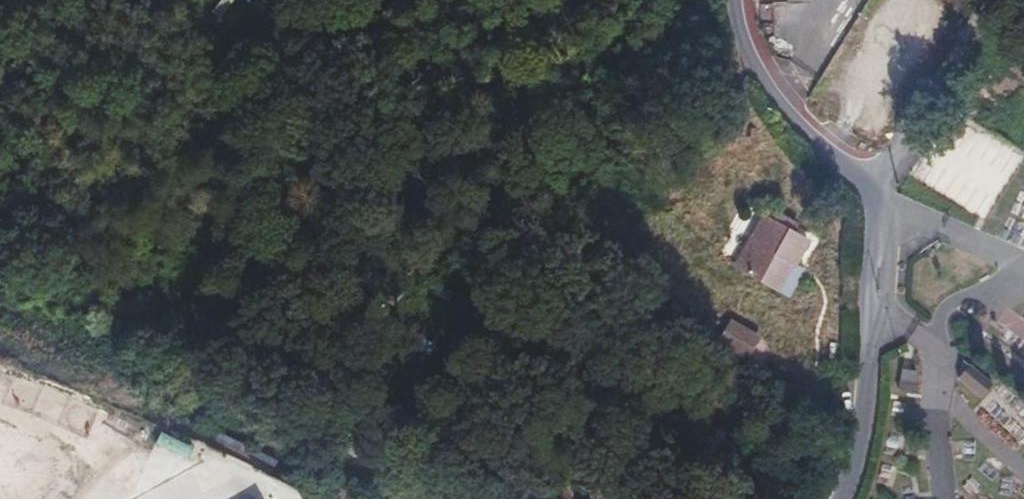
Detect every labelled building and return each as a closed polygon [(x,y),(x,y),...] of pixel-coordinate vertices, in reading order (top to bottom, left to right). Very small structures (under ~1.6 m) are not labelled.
[(1016,58),(995,93),(1014,105),(1023,89),(1023,63),(1016,58)] [(1003,156),(1001,145),(986,147),(983,129),(959,133),(964,163),(1003,156)] [(817,244),(769,217),(742,267),(790,294),(817,244)] [(744,359),(759,333),(728,316),(713,342),(744,359)] [(956,378),(981,396),(993,380),(967,361),(956,378)] [(900,367),(900,389),(915,389),(915,367),(900,367)]
